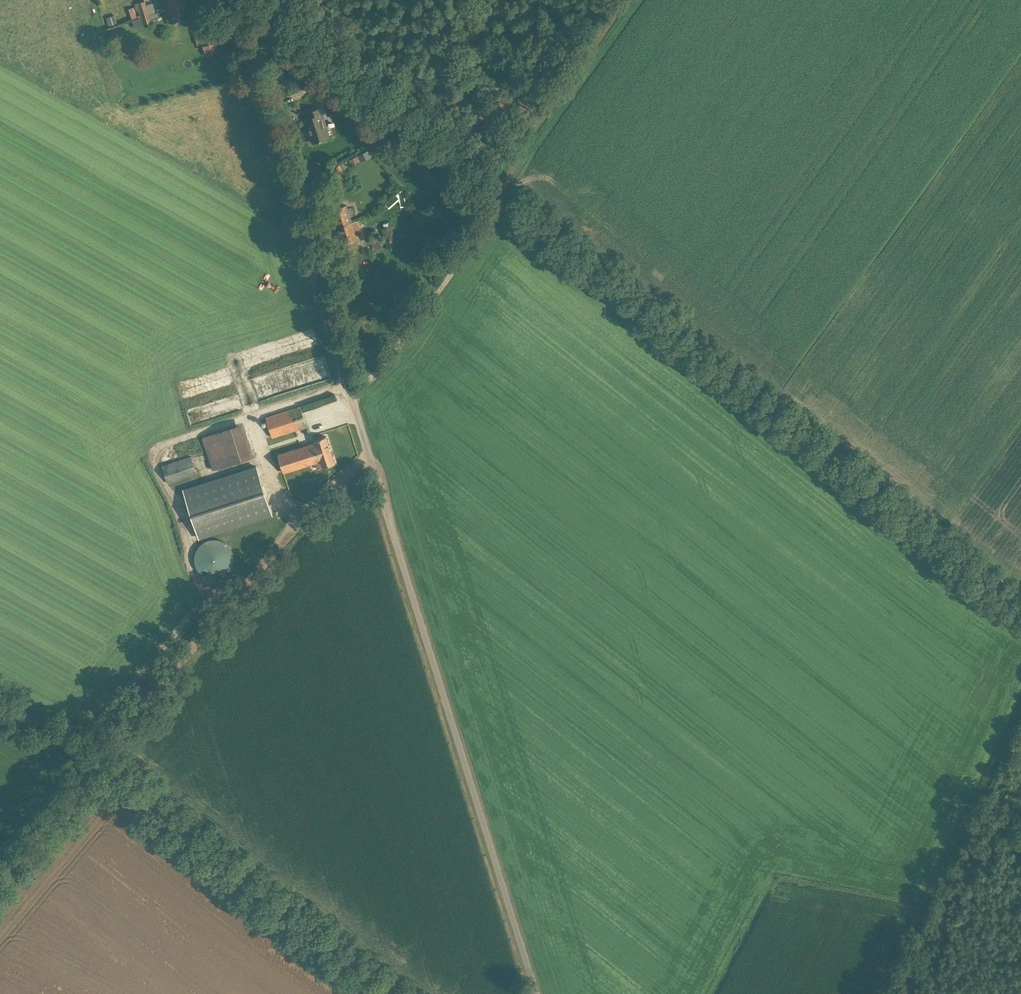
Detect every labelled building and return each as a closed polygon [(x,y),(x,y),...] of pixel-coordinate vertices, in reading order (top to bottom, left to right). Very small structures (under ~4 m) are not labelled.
[(141,17),(143,25),(153,22),(150,14),(156,13),(153,2),(149,3),(148,0),(135,4),(136,6),(129,8),(132,20),(141,17)] [(165,9),(186,3),(185,0),(162,0),(165,9)] [(186,3),(165,9),(158,12),(159,16),(167,14),(169,21),(189,15),(186,3)] [(107,17),(109,25),(124,20),(121,12),(107,17)] [(211,26),(202,29),(200,30),(203,42),(207,54),(219,51),(211,26)] [(328,83),(316,85),(318,98),(330,96),(328,83)] [(321,107),(317,108),(307,111),(308,117),(305,118),(308,129),(310,128),(313,141),(312,141),(312,142),(330,137),(321,107)] [(368,150),(358,155),(361,161),(361,162),(371,157),(368,150)] [(358,155),(350,159),(353,165),(361,161),(358,155)] [(336,167),(340,172),(346,167),(344,164),(342,166),(340,164),(336,167)] [(335,215),(338,226),(351,222),(349,216),(353,215),(350,207),(347,208),(346,204),(335,208),(337,215),(335,215)] [(355,223),(354,221),(351,222),(338,226),(341,236),(344,235),(346,242),(357,239),(355,235),(359,234),(355,222),(355,223)] [(391,226),(381,229),(384,238),(387,246),(397,242),(391,226)] [(377,230),(368,233),(374,250),(383,247),(377,230)] [(395,287),(390,294),(409,307),(413,300),(395,287)] [(185,389),(208,383),(206,374),(182,380),(185,389)] [(301,406),(291,409),(266,417),(272,438),(307,426),(301,406)] [(202,437),(213,470),(255,456),(244,423),(202,437)] [(326,435),(316,439),(314,439),(315,442),(278,455),(285,472),(321,460),(323,466),(335,462),(326,435)] [(163,466),(168,483),(197,473),(191,456),(163,466)] [(184,490),(199,537),(272,514),(257,466),(184,490)] [(195,557),(195,558),(195,560),(195,562),(195,563),(196,565),(197,567),(197,568),(198,570),(199,571),(200,572),(202,573),(203,574),(205,575),(206,576),(208,577),(209,577),(211,578),(213,578),(214,578),(216,578),(218,578),(219,577),(221,577),(223,576),(224,575),(226,574),(227,573),(228,572),(229,571),(230,569),(231,568),(232,566),(233,565),(233,563),(234,562),(234,560),(234,558),(234,556),(234,555),(233,553),(233,552),(232,550),(231,548),(230,547),(229,546),(228,544),(227,543),(225,542),(224,541),(222,541),(221,540),(219,539),(218,539),(216,539),(214,539),(212,539),(211,539),(209,539),(208,540),(206,541),(204,541),(203,542),(202,543),(200,545),(199,546),(198,547),(197,549),(197,550),(196,552),(195,553),(195,555),(195,557)]
